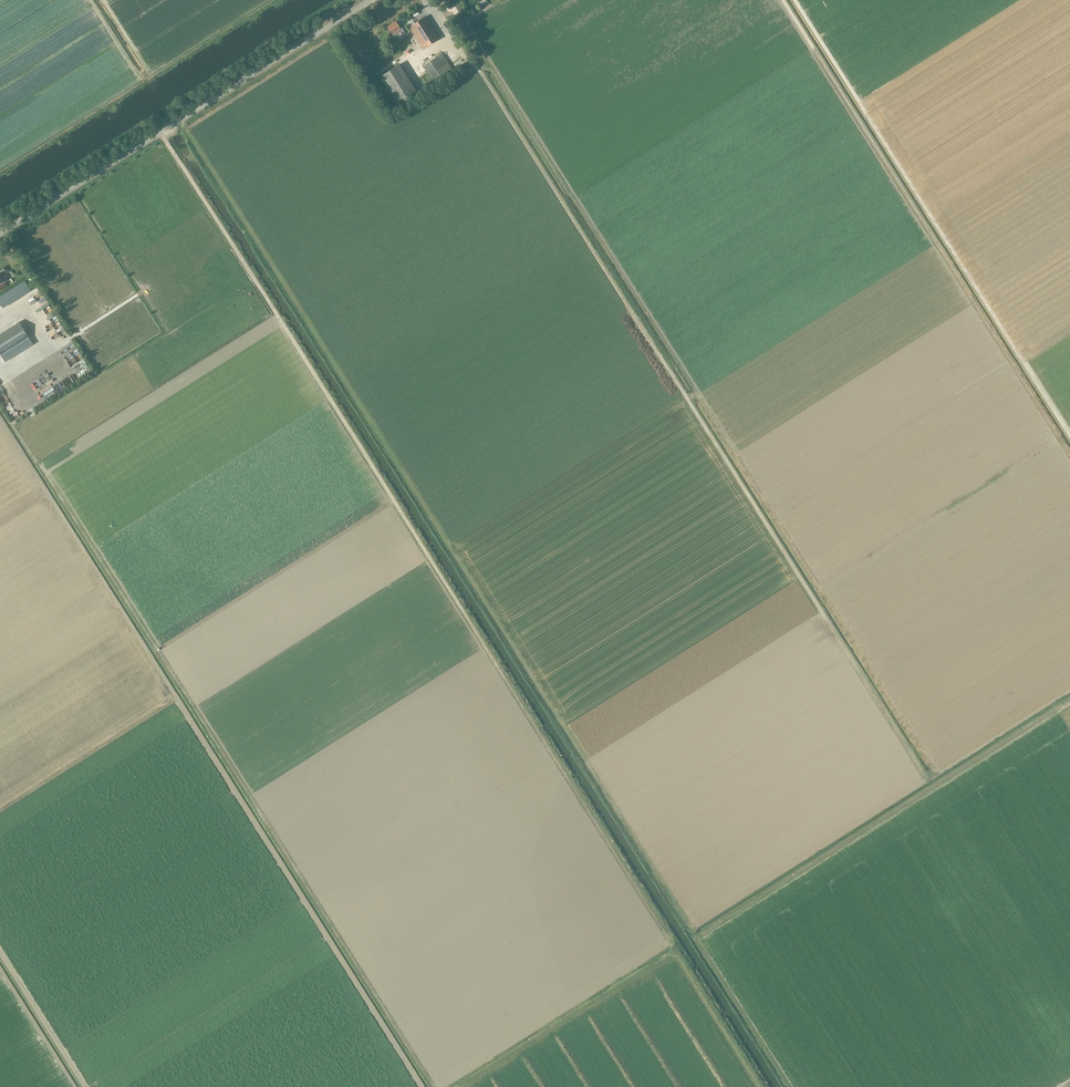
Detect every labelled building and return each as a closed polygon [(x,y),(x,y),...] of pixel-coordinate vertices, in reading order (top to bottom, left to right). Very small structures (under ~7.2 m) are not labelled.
[(423,48),(439,38),(425,16),(409,27),(423,48)] [(396,22),(387,27),(393,37),(400,32),(402,35),(402,33),(404,32),(402,28),(400,29),(396,22)] [(435,85),(454,73),(442,53),(423,65),(435,85)] [(416,93),(397,66),(380,77),(399,104),(407,99),(409,102),(413,99),(412,96),(416,93)] [(30,290),(25,281),(0,296),(0,304),(2,308),(30,290)] [(47,317),(53,314),(49,305),(43,308),(47,317)] [(59,320),(59,321),(56,317),(51,321),(61,337),(67,334),(59,320)] [(0,334),(0,355),(28,338),(19,322),(0,334)]
